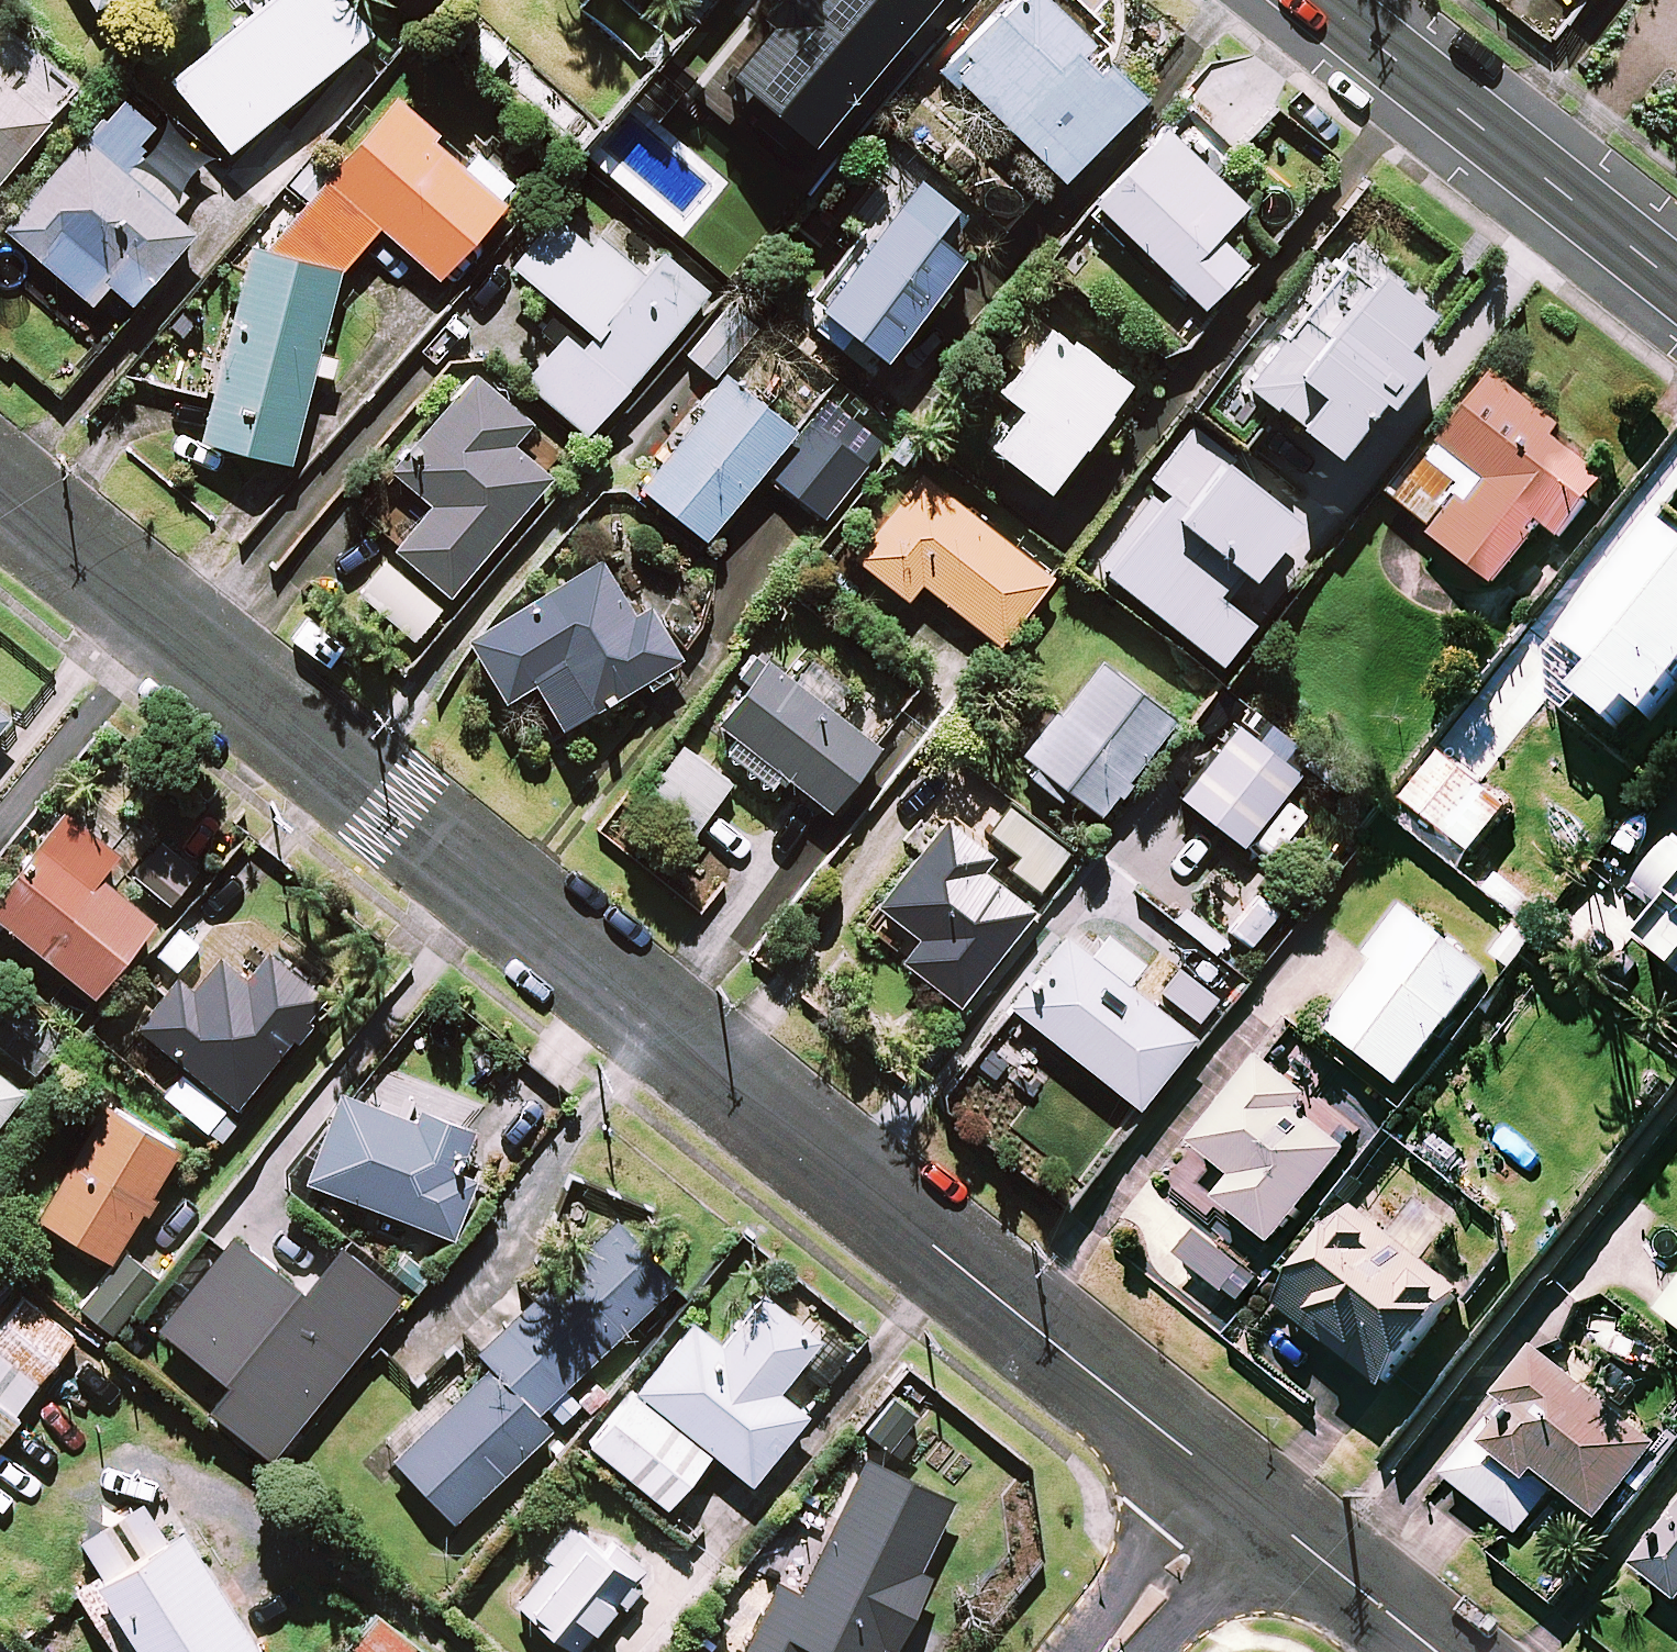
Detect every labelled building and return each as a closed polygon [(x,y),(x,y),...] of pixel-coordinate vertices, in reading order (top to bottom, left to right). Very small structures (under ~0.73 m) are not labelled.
[(235,156),(376,48),(338,0),(281,0),(176,81),(235,156)] [(723,93),(809,163),(934,11),(947,22),(966,0),(800,0),(723,93)] [(1057,0),(1014,0),(950,66),(1065,177),(1143,97),(1096,51),(1103,44),(1057,0)] [(0,22),(0,178),(77,85),(0,22)] [(441,132),(400,98),(254,252),(204,436),(284,458),(342,269),(381,224),(442,275),(519,185),(481,153),(468,168),(435,139),(441,132)] [(195,231),(172,211),(201,178),(121,107),(92,140),(88,136),(8,226),(94,302),(112,282),(133,301),(195,231)] [(1169,128),(1098,201),(1087,213),(1121,247),(1133,235),(1204,303),(1246,260),(1217,232),(1246,202),(1169,128)] [(988,233),(916,172),(815,293),(887,354),(988,233)] [(562,206),(513,262),(564,306),(544,328),(559,341),(527,378),(588,430),(710,290),(662,249),(640,274),(562,206)] [(1432,302),(1358,245),(1253,378),(1337,445),(1384,385),(1392,391),(1429,344),(1411,329),(1432,302)] [(754,331),(726,308),(683,362),(710,384),(754,331)] [(1125,390),(1049,330),(999,394),(1018,409),(987,448),(1044,493),(1125,390)] [(1552,421),(1486,369),(1385,495),(1499,587),(1547,526),(1566,541),(1613,483),(1546,429),(1552,421)] [(533,418),(478,372),(395,469),(436,504),(399,547),(451,591),(552,474),(513,441),(533,418)] [(768,470),(801,432),(732,375),(642,483),(708,537),(766,468),(768,470)] [(801,432),(768,470),(823,516),(884,443),(830,398),(801,432)] [(1160,488),(1095,568),(1214,665),(1246,627),(1222,607),(1245,580),(1257,590),(1304,532),(1231,473),(1239,463),(1196,428),(1152,481),(1160,488)] [(1052,575),(922,472),(856,556),(908,597),(922,579),(1000,641),(1052,575)] [(1568,685),(1607,715),(1621,697),(1639,711),(1669,673),(1676,679),(1676,519),(1659,505),(1556,640),(1585,663),(1568,685)] [(635,611),(603,558),(472,637),(508,698),(538,680),(565,725),(681,655),(649,603),(635,611)] [(441,607),(387,560),(361,591),(415,637),(441,607)] [(735,675),(749,685),(721,721),(745,739),(732,756),(771,786),(783,770),(833,808),(882,745),(832,706),(847,687),(771,629),(735,675)] [(1175,711),(1102,657),(1028,756),(1101,810),(1175,711)] [(9,715),(0,708),(0,726),(9,715)] [(1303,769),(1239,721),(1183,794),(1247,843),(1303,769)] [(733,783),(687,745),(645,796),(692,834),(733,783)] [(1510,813),(1446,759),(1410,802),(1474,856),(1510,813)] [(66,810),(0,895),(0,916),(99,992),(156,919),(103,877),(122,853),(66,810)] [(997,854),(949,816),(880,902),(922,936),(905,957),(961,1002),(1036,909),(985,868),(997,854)] [(1643,891),(1676,919),(1676,849),(1643,891)] [(1495,978),(1413,912),(1377,957),(1388,966),(1336,1031),(1407,1088),(1495,978)] [(1550,938),(1531,919),(1496,956),(1515,974),(1550,938)] [(1657,946),(1676,963),(1676,922),(1657,946)] [(1148,970),(1102,934),(1089,950),(1069,933),(1013,1003),(1139,1103),(1194,1034),(1135,986),(1148,970)] [(143,1024),(180,1058),(231,1103),(324,1001),(270,952),(245,979),(222,959),(194,991),(182,980),(143,1024)] [(18,997),(0,1019),(0,1043),(36,1072),(66,1036),(18,997)] [(1362,1136),(1266,1061),(1198,1147),(1240,1181),(1222,1203),(1276,1246),(1362,1136)] [(0,1072),(0,1122),(24,1091),(0,1072)] [(229,1112),(186,1077),(168,1100),(211,1135),(229,1112)] [(418,1119),(345,1090),(310,1178),(454,1236),(475,1182),(454,1174),(471,1129),(422,1109),(418,1119)] [(182,1145),(109,1102),(42,1215),(114,1258),(83,1310),(120,1332),(191,1212),(155,1191),(182,1145)] [(491,1364),(540,1410),(676,1277),(615,1214),(476,1349),(491,1364)] [(1449,1241),(1417,1214),(1394,1241),(1361,1214),(1286,1305),(1390,1391),(1466,1299),(1428,1267),(1449,1241)] [(1246,1268),(1202,1234),(1170,1276),(1214,1310),(1246,1268)] [(638,1389),(714,1448),(754,1480),(808,1412),(780,1390),(797,1369),(817,1385),(851,1344),(773,1281),(724,1342),(695,1319),(638,1389)] [(1660,1307),(1676,1321),(1676,1287),(1660,1307)] [(26,1298),(0,1331),(0,1442),(21,1415),(15,1410),(74,1336),(26,1298)] [(1519,1533),(1548,1496),(1558,1484),(1602,1518),(1659,1444),(1541,1352),(1445,1475),(1519,1533)] [(540,1410),(491,1364),(396,1457),(457,1519),(554,1424),(540,1410)] [(714,1448),(638,1389),(594,1443),(669,1504),(714,1448)] [(917,1414),(895,1393),(864,1425),(887,1446),(917,1414)] [(866,1454),(819,1552),(798,1541),(745,1651),(813,1651),(816,1646),(830,1651),(895,1651),(933,1573),(920,1567),(954,1496),(866,1454)] [(222,1581),(242,1568),(219,1531),(198,1544),(178,1513),(161,1523),(146,1500),(85,1539),(105,1572),(79,1589),(120,1651),(134,1651),(145,1645),(149,1651),(263,1651),(266,1650),(222,1581)] [(1641,1570),(1676,1597),(1676,1523),(1641,1570)] [(640,1573),(580,1525),(520,1601),(580,1648),(640,1573)] [(379,1612),(355,1645),(364,1651),(407,1651),(416,1640),(379,1612)]
